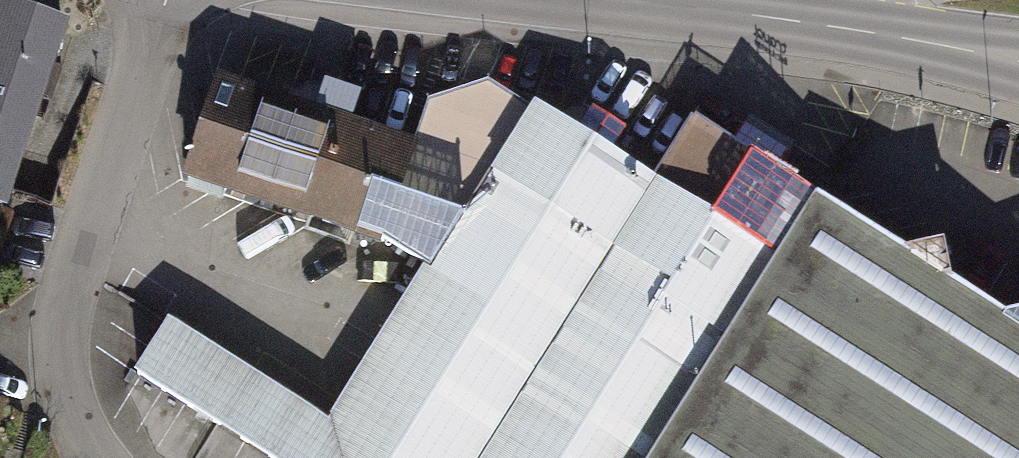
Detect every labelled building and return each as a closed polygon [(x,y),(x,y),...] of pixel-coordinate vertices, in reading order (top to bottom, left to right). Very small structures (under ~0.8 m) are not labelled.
[(62,27),(0,7),(0,189),(6,191),(62,27)] [(314,118),(325,84),(319,83),(312,84),(303,86),(295,91),(290,96),(286,103),(284,107),(314,118)] [(486,102),(522,126),(531,112),(487,83),(428,102),(411,151),(427,156),(441,116),(486,102)] [(218,85),(187,174),(387,242),(431,269),(522,126),(486,102),(441,116),(427,156),(411,151),(348,129),(360,95),(325,84),(314,118),(284,107),(218,85)] [(816,200),(817,198),(776,172),(787,154),(743,126),(732,144),(693,120),(654,182),(611,155),(625,132),(592,111),(578,134),(557,120),(534,106),(531,112),(522,126),(431,269),(332,425),(311,457),(652,457),(816,200)] [(578,134),(592,111),(588,110),(582,109),(576,108),(571,109),(566,111),(562,114),(559,117),(557,120),(578,134)] [(816,200),(652,457),(1018,457),(1018,317),(1006,320),(945,282),(940,254),(911,260),(816,200)] [(271,457),(311,457),(332,425),(170,322),(138,373),(271,457)]
